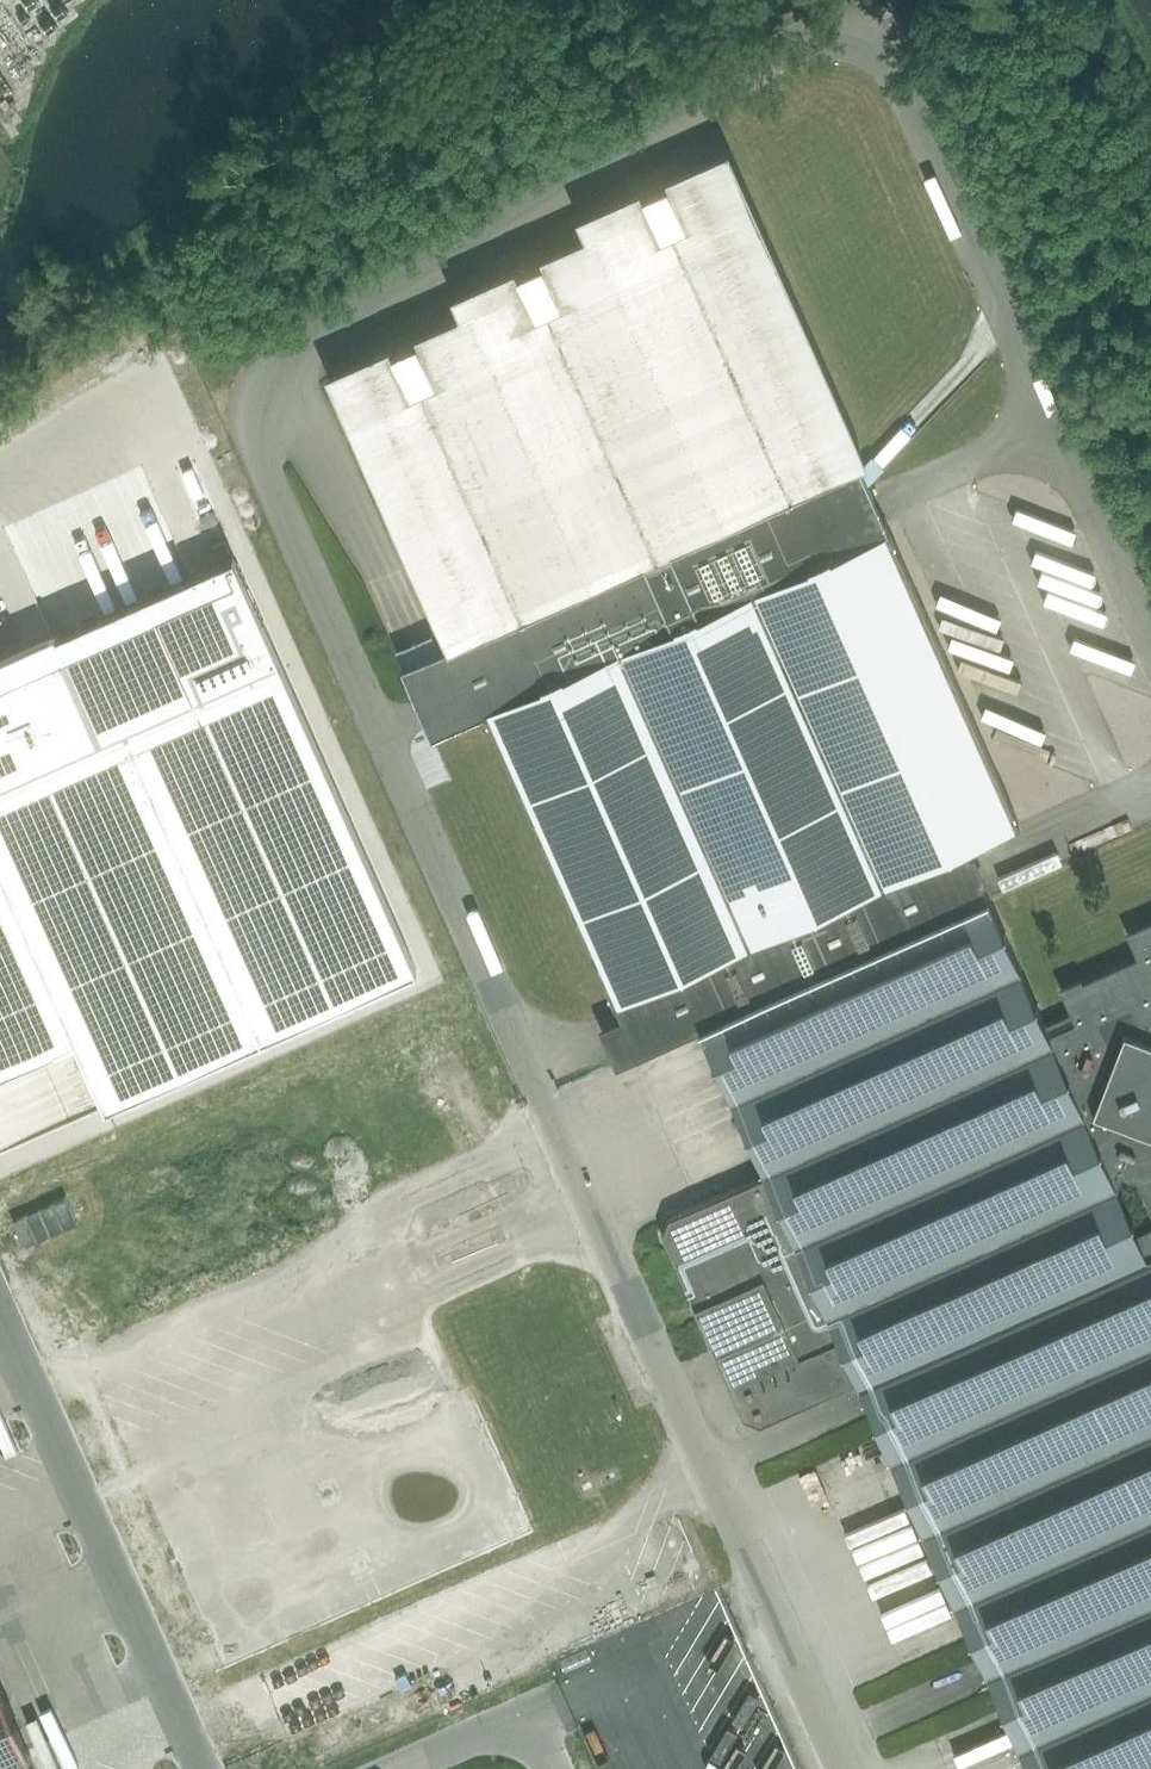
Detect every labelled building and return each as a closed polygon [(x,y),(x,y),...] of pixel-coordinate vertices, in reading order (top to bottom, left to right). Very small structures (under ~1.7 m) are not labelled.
[(462,314),(329,374),(450,646),(403,668),(433,735),(488,711),(638,1055),(699,1028),(989,898),(966,846),(1019,823),(859,464),(866,460),(728,152),(579,217),(587,236),(455,297),(462,314)] [(994,502),(991,517),(1028,526),(1032,511),(994,502)] [(416,991),(235,569),(0,669),(0,1169),(416,991)] [(662,1234),(671,1252),(744,1416),(762,1423),(856,1381),(857,1381),(1029,1768),(1150,1768),(1150,923),(1130,932),(1140,954),(1062,989),(1072,1011),(1045,1023),(989,898),(699,1028),(764,1174),(764,1175),(669,1217),(662,1234)] [(31,1755),(0,1686),(0,1768),(31,1755)]
